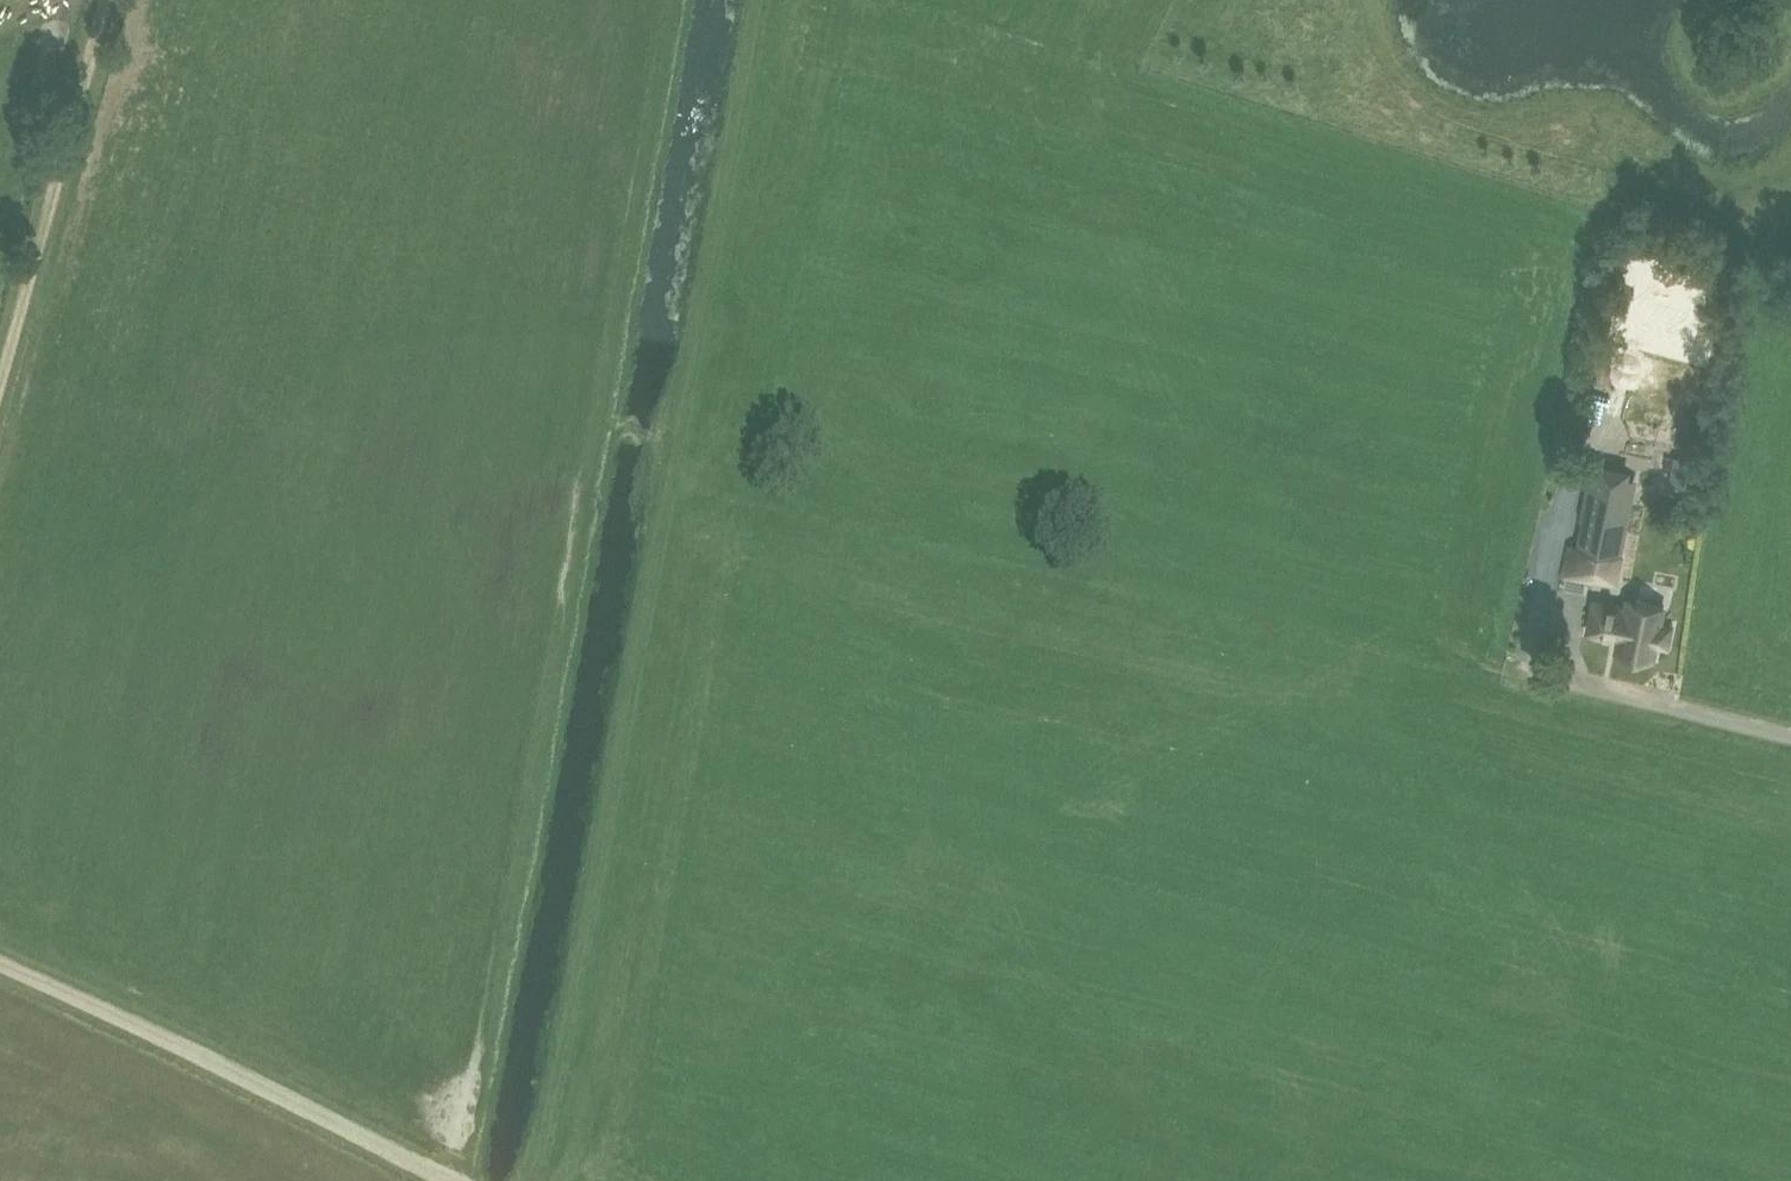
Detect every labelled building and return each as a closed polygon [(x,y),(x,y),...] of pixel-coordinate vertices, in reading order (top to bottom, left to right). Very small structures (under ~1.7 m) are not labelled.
[(1701,488),(1705,460),(1675,456),(1671,484),(1701,488)] [(1572,545),(1566,575),(1592,580),(1598,550),(1612,553),(1617,526),(1627,479),(1593,472),(1583,519),(1578,546),(1572,545)] [(1620,637),(1617,650),(1654,658),(1657,643),(1667,645),(1671,625),(1661,623),(1665,606),(1628,598),(1626,607),(1594,600),(1588,631),(1594,632),(1593,635),(1608,638),(1608,635),(1620,637)]
